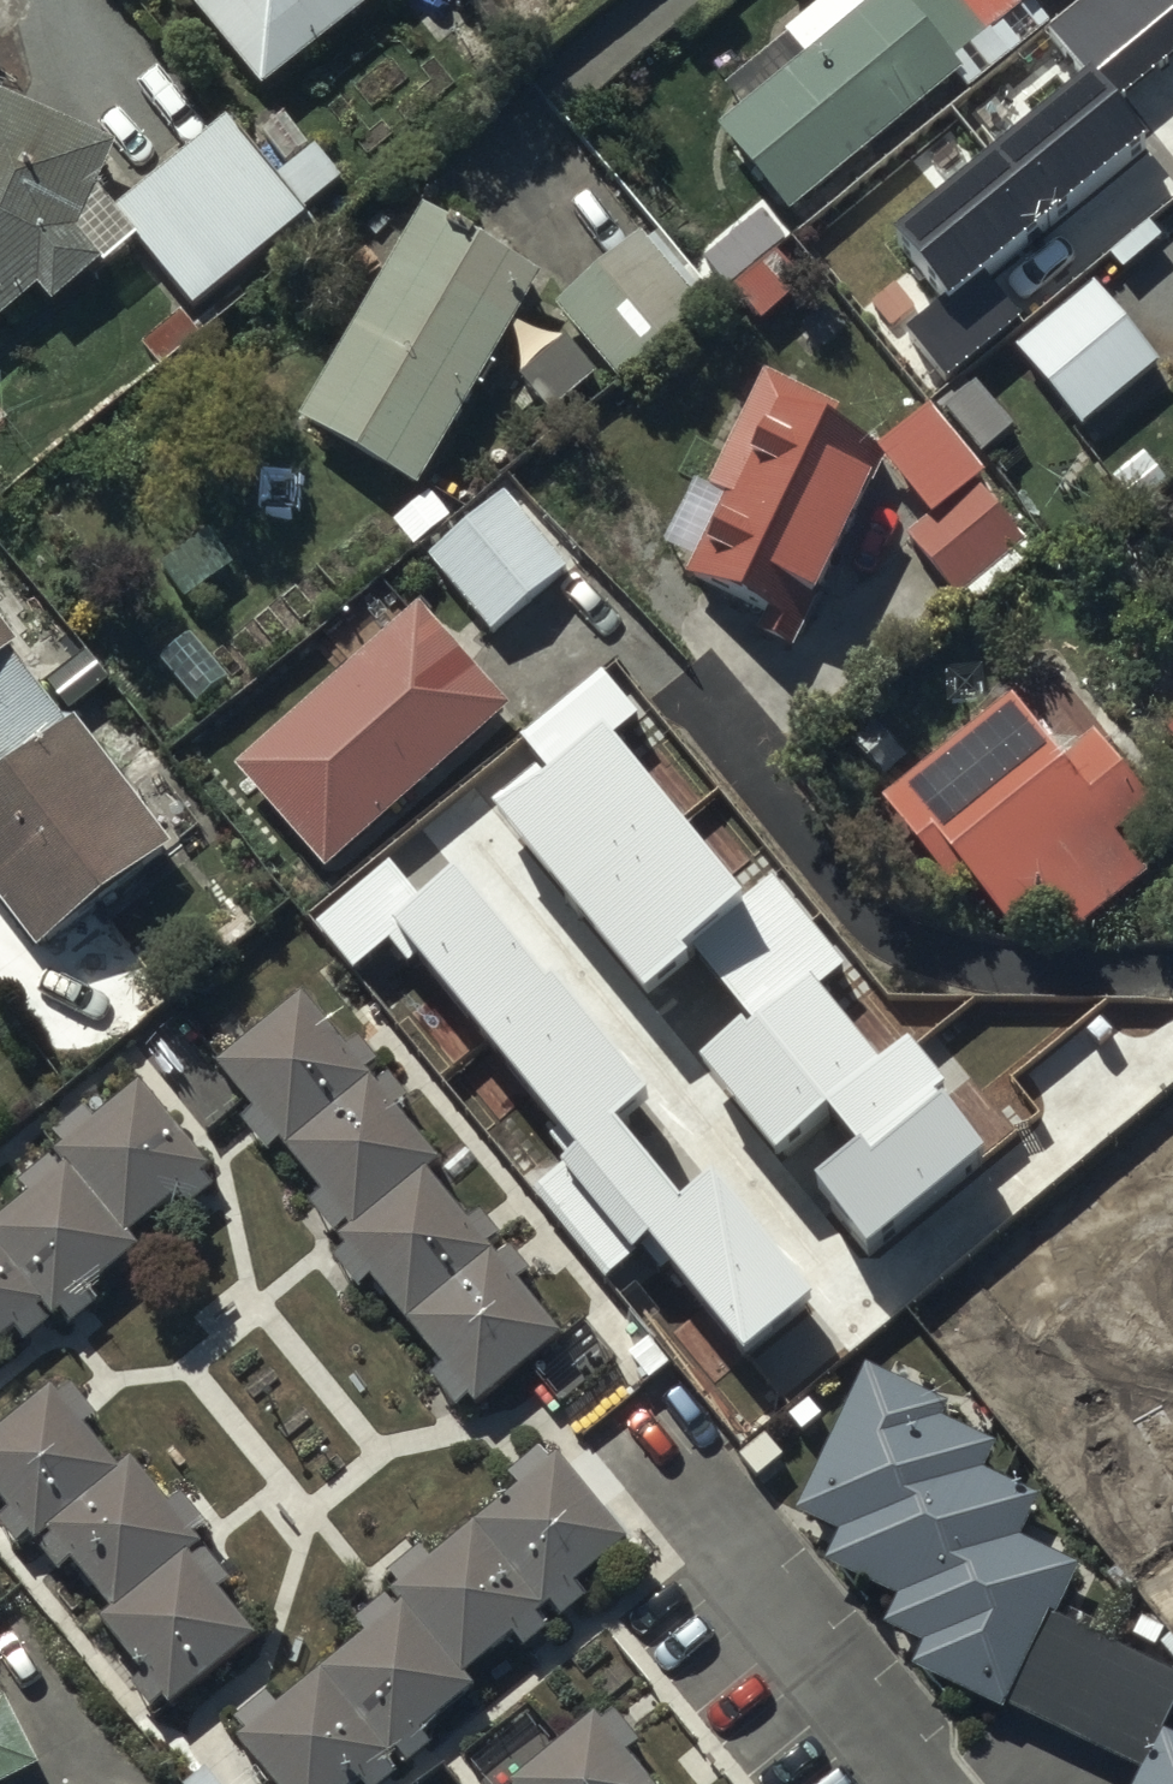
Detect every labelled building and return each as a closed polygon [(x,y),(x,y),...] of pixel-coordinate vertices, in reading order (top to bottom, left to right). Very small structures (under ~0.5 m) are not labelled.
[(260,90),(370,0),(188,0),(260,90)] [(717,86),(736,110),(717,125),(787,213),(818,188),(830,203),(859,180),(846,165),(958,76),(971,92),(1050,28),(1028,2),(1030,0),(824,0),(717,86)] [(1164,82),(1172,93),(1172,74),(1164,82)] [(0,93),(0,320),(37,289),(52,307),(103,264),(73,228),(111,141),(0,93)] [(303,212),(223,117),(112,209),(192,304),(303,212)] [(973,181),(929,131),(817,229),(813,224),(784,248),(867,343),(887,325),(841,273),(849,266),(861,279),(973,181)] [(539,275),(420,206),(298,413),(418,482),(539,275)] [(700,311),(691,300),(706,288),(657,229),(643,242),(636,233),(551,303),(616,380),(700,311)] [(1159,363),(1089,281),(1011,347),(1082,429),(1159,363)] [(909,321),(877,351),(927,402),(959,372),(909,321)] [(837,405),(761,372),(707,490),(719,495),(687,577),(759,605),(750,629),(790,644),(811,591),(821,595),(865,480),(877,485),(885,463),(925,515),(903,532),(911,543),(900,551),(949,616),(1029,555),(973,482),(985,473),(973,457),(1008,427),(964,375),(880,443),(831,419),(837,405)] [(504,488),(425,552),(488,629),(567,565),(504,488)] [(1165,513),(1172,522),(1172,506),(1165,513)] [(506,706),(414,606),(234,768),(325,869),(506,706)] [(0,628),(0,896),(34,943),(165,849),(69,717),(60,723),(7,651),(13,646),(0,628)] [(1006,698),(879,798),(951,888),(965,877),(1031,960),(1172,848),(1172,832),(1097,737),(1060,767),(1006,698)] [(1163,728),(1172,740),(1172,719),(1163,728)] [(692,996),(696,1005),(608,1045),(629,1090),(587,1109),(629,1201),(657,1188),(680,1239),(862,1156),(845,1117),(860,1110),(845,1076),(831,1083),(779,968),(711,999),(707,989),(692,996)] [(302,996),(216,1065),(248,1105),(232,1118),(261,1154),(278,1140),(318,1191),(303,1203),(340,1249),(330,1257),(357,1290),(371,1279),(440,1363),(425,1375),(452,1408),(466,1396),(473,1405),(524,1364),(557,1404),(614,1359),(582,1320),(559,1339),(513,1281),(524,1272),(506,1248),(494,1257),(484,1245),(492,1239),(471,1213),(464,1219),(422,1168),(433,1159),(394,1111),(405,1102),(386,1078),(377,1085),(364,1069),(373,1062),(351,1034),(340,1044),(302,996)] [(1054,1006),(882,1005),(958,1109),(1053,1109),(1054,1006)] [(450,1053),(430,1070),(517,1177),(538,1159),(450,1053)] [(134,1081),(91,1117),(82,1107),(48,1135),(58,1147),(46,1157),(48,1158),(16,1185),(26,1196),(0,1218),(0,1338),(11,1328),(21,1340),(58,1310),(70,1325),(97,1303),(83,1286),(133,1244),(125,1234),(176,1192),(187,1205),(211,1185),(198,1169),(204,1164),(134,1081)] [(879,1314),(803,1223),(658,1341),(734,1433),(879,1314)] [(860,1357),(788,1512),(831,1532),(817,1562),(894,1598),(882,1623),(923,1642),(911,1667),(998,1707),(1002,1699),(1144,1764),(1135,1783),(1172,1783),(1172,1737),(1156,1729),(1172,1693),(1172,1678),(1046,1620),(1071,1566),(1013,1539),(1034,1495),(982,1471),(996,1441),(944,1417),(952,1400),(860,1357)] [(0,1424),(0,1499),(10,1511),(0,1519),(0,1523),(16,1542),(26,1535),(57,1574),(73,1562),(110,1609),(94,1622),(138,1676),(127,1685),(148,1711),(162,1700),(168,1708),(258,1637),(221,1590),(234,1580),(198,1534),(206,1528),(180,1495),(164,1507),(125,1457),(108,1471),(74,1428),(87,1417),(64,1388),(53,1397),(45,1388),(0,1424)] [(555,1457),(550,1462),(540,1450),(507,1476),(516,1487),(429,1559),(416,1544),(386,1570),(395,1582),(351,1618),(361,1630),(275,1700),(266,1689),(231,1717),(241,1729),(231,1737),(236,1743),(186,1783),(266,1783),(271,1780),(275,1783),(349,1783),(359,1776),(365,1783),(378,1783),(394,1772),(383,1759),(397,1748),(408,1761),(429,1744),(416,1729),(470,1685),(460,1673),(510,1633),(522,1647),(548,1626),(536,1611),(547,1602),(559,1616),(584,1595),(572,1580),(623,1538),(555,1457)] [(38,1766),(3,1695),(0,1696),(0,1783),(1,1783),(38,1766)] [(593,1711),(507,1783),(508,1783),(648,1783),(624,1755),(640,1742),(616,1713),(603,1723),(593,1711)]
